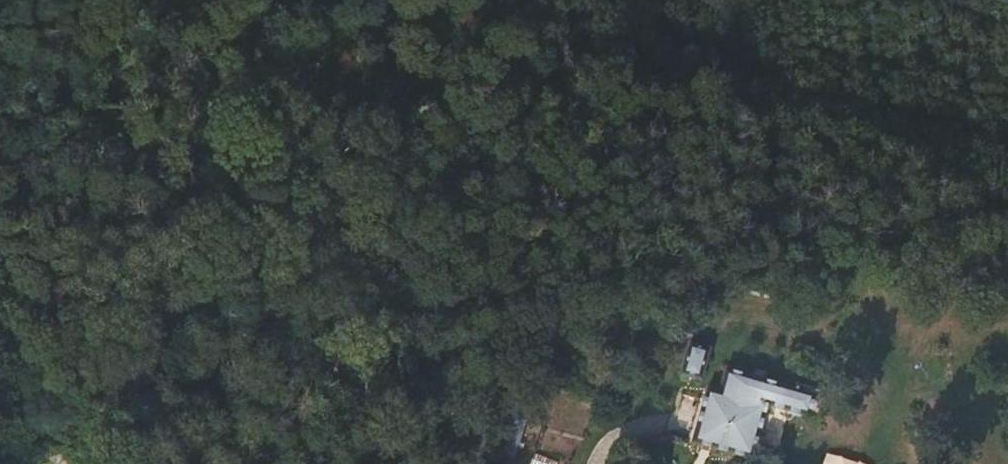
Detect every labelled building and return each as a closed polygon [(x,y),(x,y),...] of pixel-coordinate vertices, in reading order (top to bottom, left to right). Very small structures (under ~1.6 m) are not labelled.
[(693,344),(687,372),(704,376),(710,348),(693,344)] [(670,403),(681,406),(690,374),(679,371),(670,403)] [(690,374),(681,406),(690,409),(698,377),(690,374)] [(762,430),(784,436),(791,411),(722,390),(715,416),(762,430)] [(791,411),(784,436),(816,445),(824,419),(792,409),(791,411)] [(762,430),(715,416),(702,413),(687,463),(752,463),(762,430)] [(531,463),(557,463),(557,460),(534,454),(531,463)]
